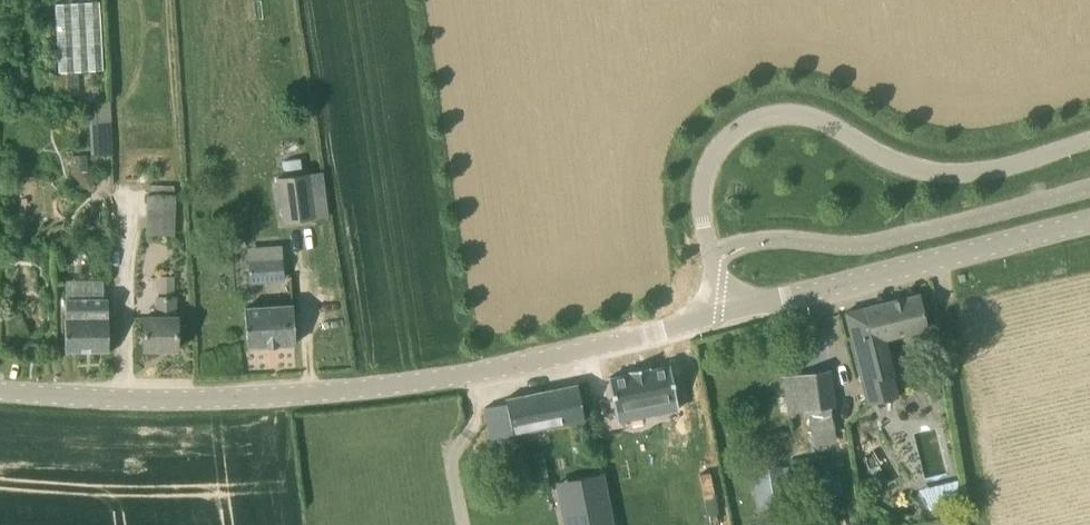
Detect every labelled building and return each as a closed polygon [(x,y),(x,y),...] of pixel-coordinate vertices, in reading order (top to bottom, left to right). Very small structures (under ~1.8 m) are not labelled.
[(100,1),(56,3),(59,71),(104,69),(100,1)] [(114,155),(111,99),(91,100),(94,156),(114,155)] [(315,218),(309,173),(279,178),(285,222),(315,218)] [(176,196),(174,196),(174,186),(150,185),(150,195),(147,195),(145,235),(175,236),(176,196)] [(283,258),(248,260),(249,282),(284,279),(283,258)] [(898,397),(893,377),(883,339),(928,329),(920,294),(845,312),(868,405),(898,397)] [(174,317),(174,297),(157,298),(157,317),(144,318),(144,349),(177,349),(177,317),(174,317)] [(108,299),(103,299),(67,299),(66,299),(66,317),(65,317),(66,351),(109,350),(109,317),(108,317),(108,299)] [(293,304),(245,307),(247,347),(296,344),(293,304)] [(629,374),(609,378),(617,421),(679,409),(670,366),(649,370),(649,367),(629,371),(629,374)] [(837,429),(832,397),(829,371),(785,377),(791,413),(814,409),(815,419),(810,419),(812,432),(837,429)] [(488,402),(496,444),(521,439),(520,432),(584,419),(578,384),(488,402)] [(573,480),(574,487),(577,502),(563,504),(567,524),(612,524),(602,474),(599,475),(573,480)] [(927,505),(963,500),(960,481),(924,485),(927,505)]
